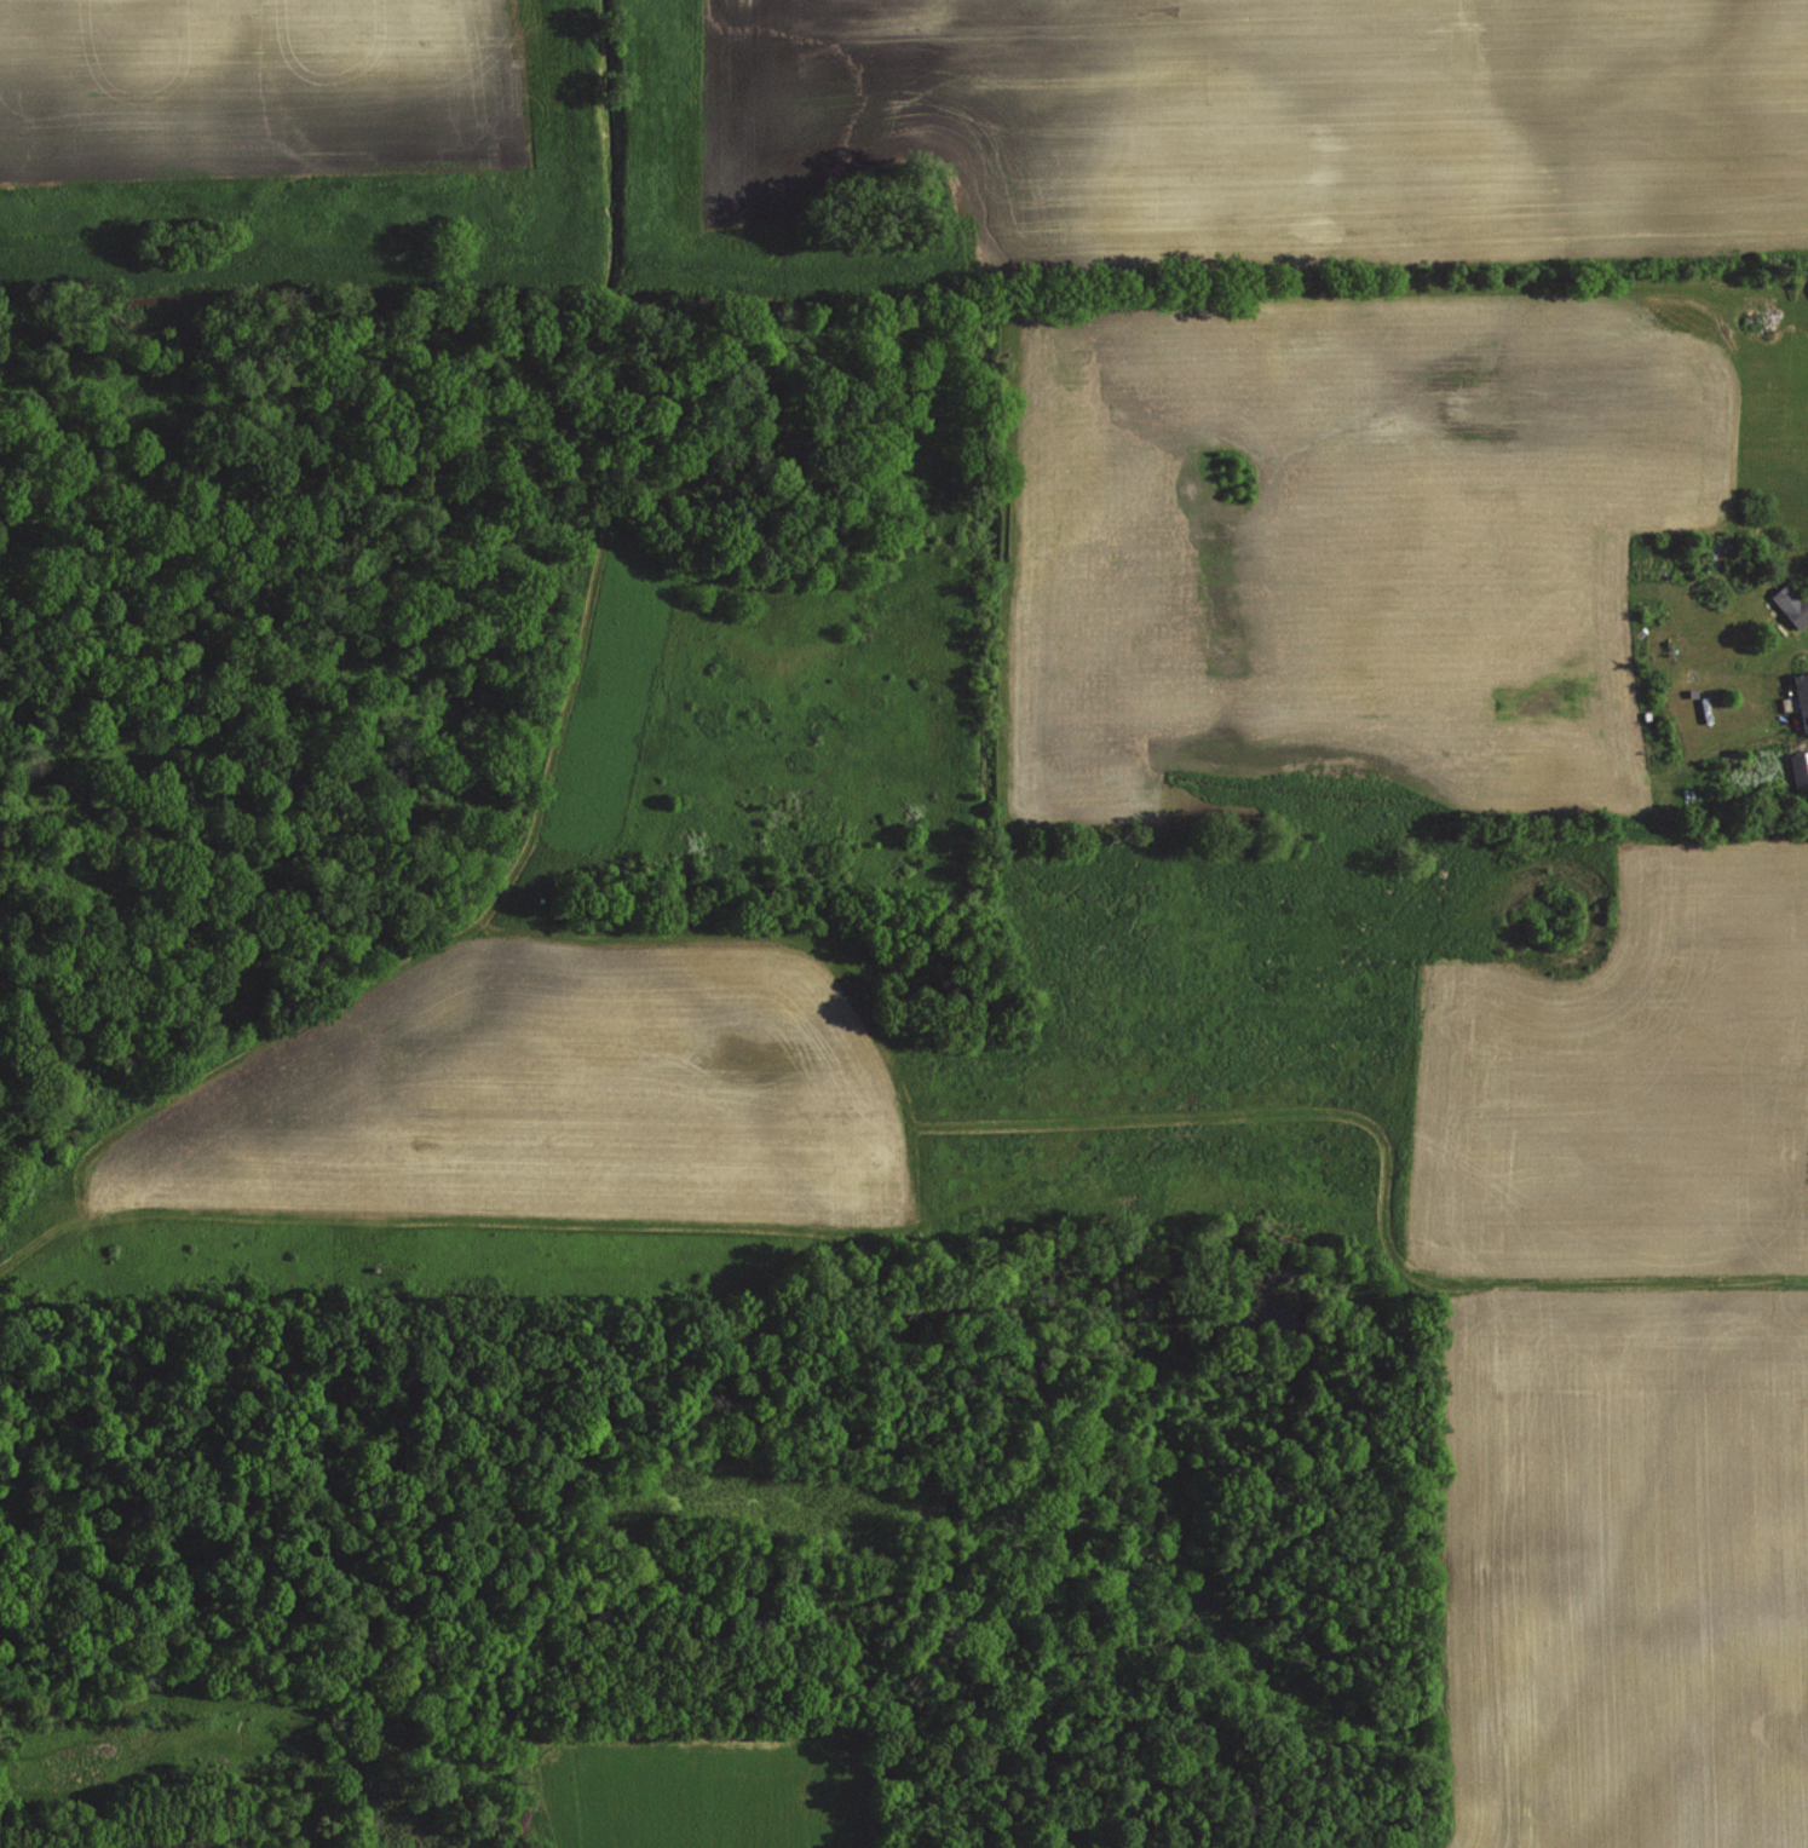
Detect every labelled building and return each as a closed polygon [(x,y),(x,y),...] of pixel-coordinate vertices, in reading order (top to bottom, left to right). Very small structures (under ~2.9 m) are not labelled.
[(1798,595),(1787,580),(1768,594),(1793,629),(1807,619),(1807,590),(1807,589),(1798,595)] [(1791,674),(1799,729),(1807,728),(1807,672),(1791,674)] [(1807,785),(1807,748),(1786,753),(1794,788),(1807,785)]
